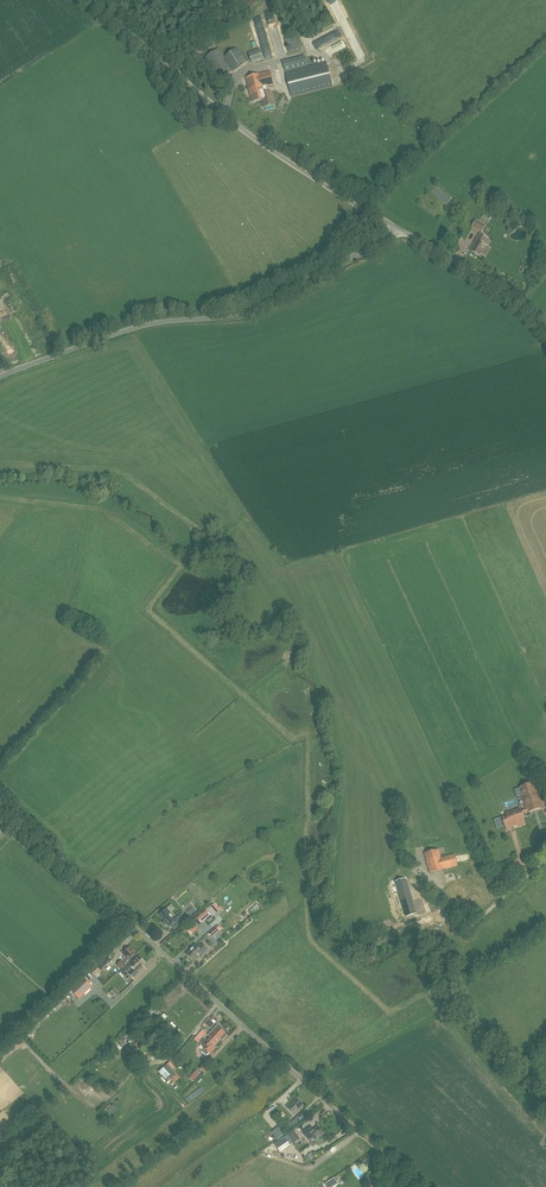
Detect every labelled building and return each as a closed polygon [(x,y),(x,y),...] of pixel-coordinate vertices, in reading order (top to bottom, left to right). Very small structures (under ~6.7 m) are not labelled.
[(288,51),(299,49),(295,36),(284,39),(288,51)] [(218,49),(217,49),(204,59),(220,81),(246,62),(236,48),(224,57),(218,49)] [(263,59),(260,51),(249,54),(252,63),(263,59)] [(333,86),(326,62),(285,72),(292,97),(333,86)] [(271,91),(265,93),(263,87),(274,85),(270,71),(246,78),(252,102),(263,99),(265,107),(274,105),(271,91)] [(482,232),(485,225),(477,220),(473,227),(482,232)] [(471,251),(480,256),(486,246),(484,245),(488,239),(480,234),(475,242),(476,242),(471,251)] [(19,348),(24,345),(20,338),(15,341),(19,348)] [(522,813),(528,812),(542,807),(536,790),(535,790),(532,783),(521,787),(524,796),(522,796),(527,808),(521,811),(520,809),(506,813),(507,815),(502,817),(505,826),(507,830),(512,829),(511,827),(520,824),(521,826),(525,824),(524,820),(522,813)] [(457,866),(454,854),(441,858),(439,849),(425,853),(430,873),(457,866)] [(497,878),(502,884),(506,880),(502,875),(497,878)] [(396,882),(406,916),(416,914),(405,879),(396,882)] [(214,903),(212,905),(217,912),(220,909),(214,903)] [(257,904),(249,911),(252,915),(256,912),(256,911),(260,907),(259,906),(257,904)] [(182,912),(180,914),(175,918),(167,909),(160,915),(165,920),(162,922),(165,925),(167,923),(170,926),(176,921),(179,925),(187,918),(187,917),(182,912)] [(201,922),(205,919),(210,915),(206,910),(197,918),(201,922)] [(188,929),(193,934),(199,929),(194,923),(188,929)] [(212,937),(221,930),(218,926),(209,934),(212,937)] [(201,943),(198,947),(196,945),(187,955),(194,961),(200,954),(202,956),(205,953),(206,953),(208,951),(208,950),(208,949),(201,943)] [(136,952),(130,947),(123,954),(126,956),(117,966),(121,969),(125,965),(129,960),(132,957),(133,956),(136,952)] [(107,956),(97,966),(91,972),(94,976),(100,970),(101,971),(112,961),(107,956)] [(123,969),(120,972),(125,977),(129,973),(135,980),(142,973),(145,970),(142,966),(145,963),(139,957),(130,965),(125,970),(123,969)] [(84,979),(72,991),(79,998),(91,986),(94,984),(90,980),(88,982),(84,979)] [(114,988),(110,991),(115,996),(118,993),(114,988)] [(210,1028),(214,1024),(209,1019),(204,1023),(202,1025),(204,1027),(206,1025),(210,1028)] [(222,1041),(227,1035),(217,1026),(210,1032),(208,1035),(210,1037),(207,1040),(206,1039),(203,1037),(204,1036),(200,1033),(197,1036),(200,1040),(202,1043),(200,1045),(203,1048),(201,1050),(201,1052),(205,1056),(207,1056),(210,1054),(210,1053),(211,1053),(213,1051),(215,1048),(213,1047),(220,1039),(222,1041)] [(140,1041),(138,1042),(137,1042),(134,1045),(139,1050),(142,1047),(144,1045),(140,1041)] [(168,1063),(159,1072),(166,1080),(169,1076),(172,1079),(178,1074),(173,1069),(175,1068),(170,1062),(168,1063)] [(199,1068),(203,1072),(209,1066),(205,1062),(199,1068)] [(194,1081),(202,1074),(199,1071),(191,1078),(194,1081)] [(287,1107),(294,1114),(304,1106),(297,1098),(287,1107)] [(290,1122),(286,1125),(291,1130),(302,1121),(308,1115),(304,1110),(302,1112),(298,1116),(291,1123),(290,1122)] [(311,1126),(303,1132),(309,1139),(314,1136),(316,1139),(324,1134),(318,1126),(313,1130),(311,1126)] [(331,1180),(325,1184),(327,1186),(332,1186),(338,1184),(334,1178),(331,1180)]
